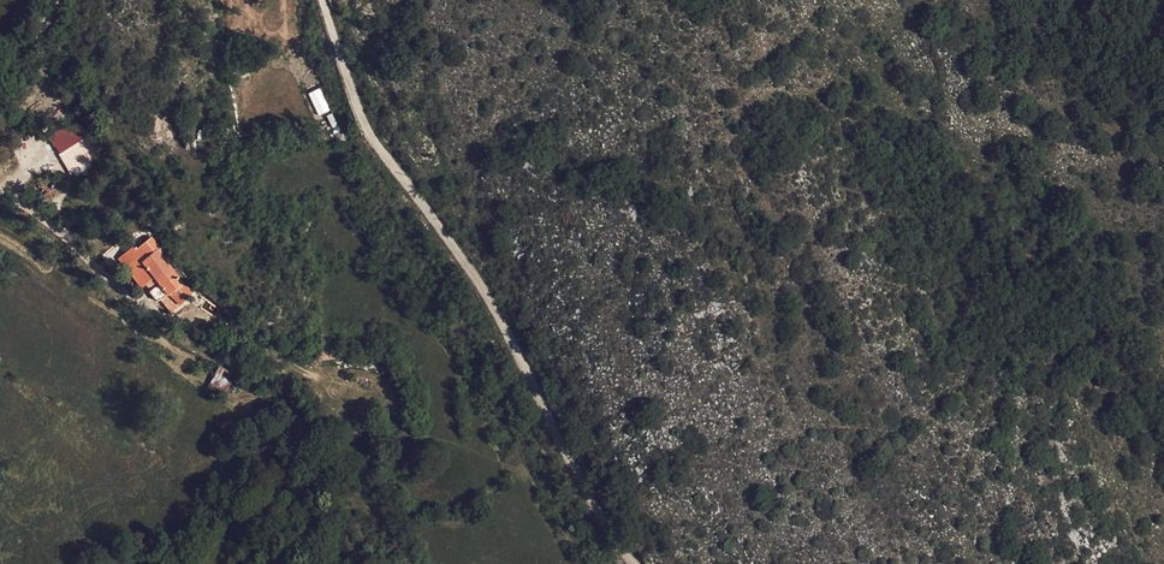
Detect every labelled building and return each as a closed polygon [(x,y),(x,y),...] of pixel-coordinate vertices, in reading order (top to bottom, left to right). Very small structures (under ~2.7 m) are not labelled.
[(320,88),(308,93),(317,115),(329,110),(320,88)] [(101,164),(92,151),(64,169),(75,182),(101,164)] [(110,255),(135,284),(150,272),(136,256),(150,244),(153,241),(144,231),(129,244),(127,240),(110,255)] [(178,277),(150,244),(136,256),(150,272),(163,289),(155,295),(166,309),(190,291),(178,277)] [(224,392),(233,373),(218,366),(209,385),(224,392)]
